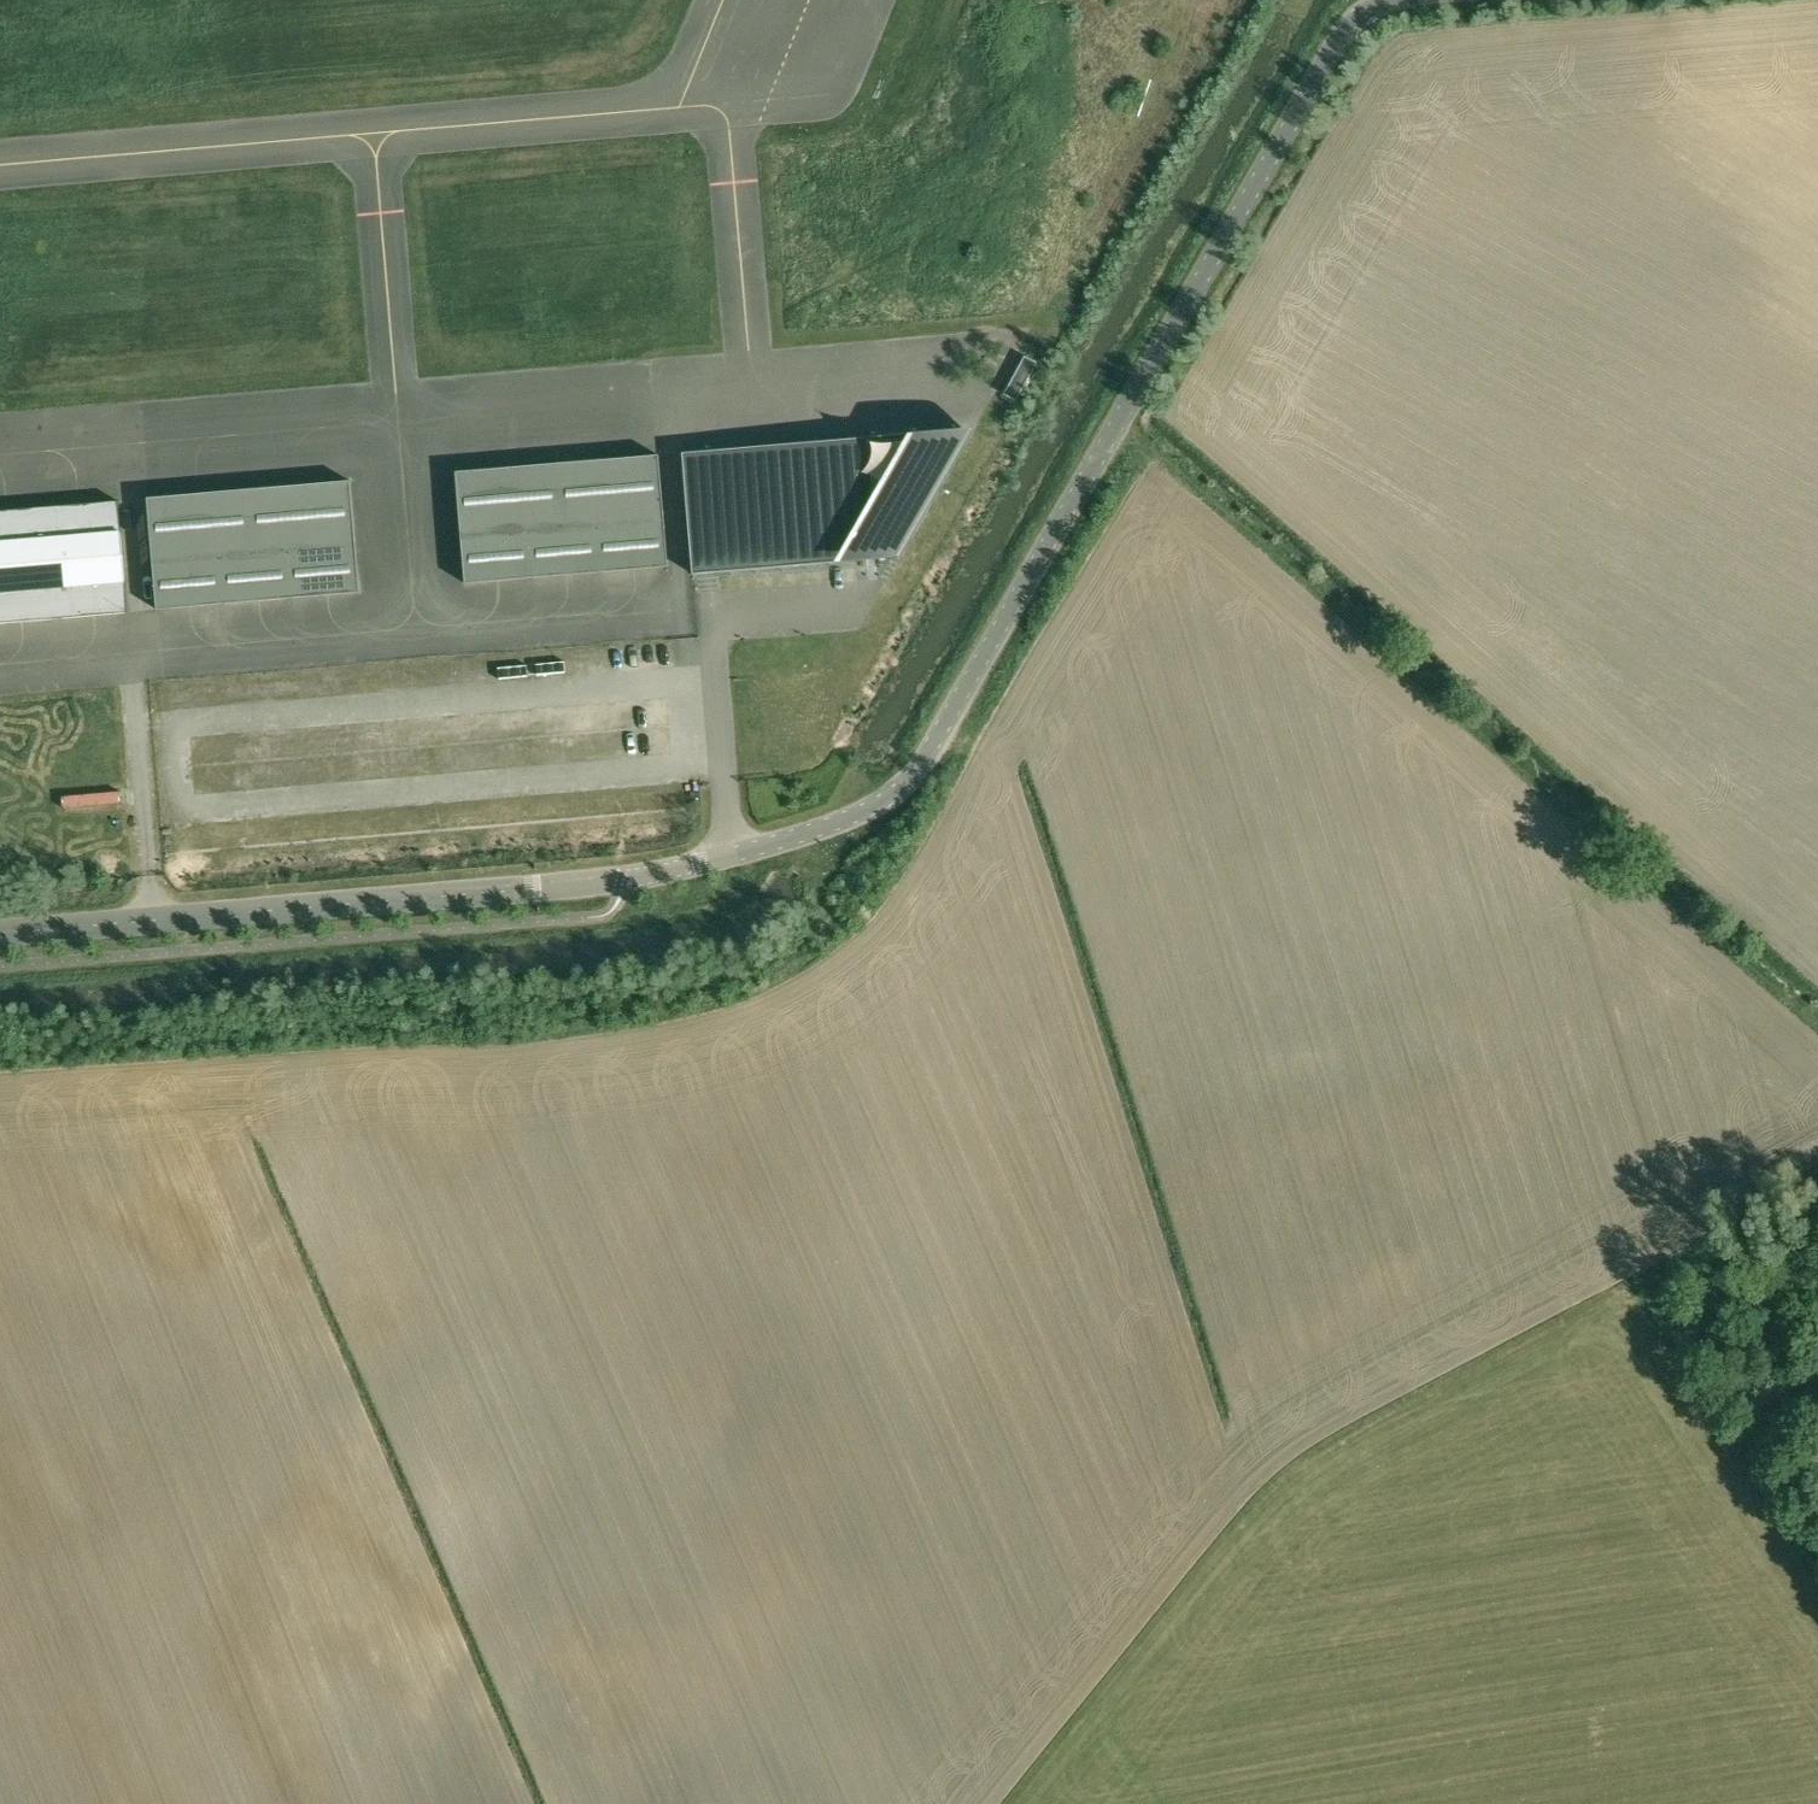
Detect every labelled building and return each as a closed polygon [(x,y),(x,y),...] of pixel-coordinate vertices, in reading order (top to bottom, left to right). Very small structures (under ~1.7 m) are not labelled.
[(1025,357),(1004,395),(1015,401),(1036,363),(1025,357)] [(960,430),(682,453),(693,575),(887,558),(960,430)] [(659,455),(456,472),(465,584),(668,567),(659,455)] [(351,481),(148,498),(157,610),(360,593),(351,481)] [(0,511),(0,623),(113,614),(128,613),(128,612),(119,501),(0,511)]
